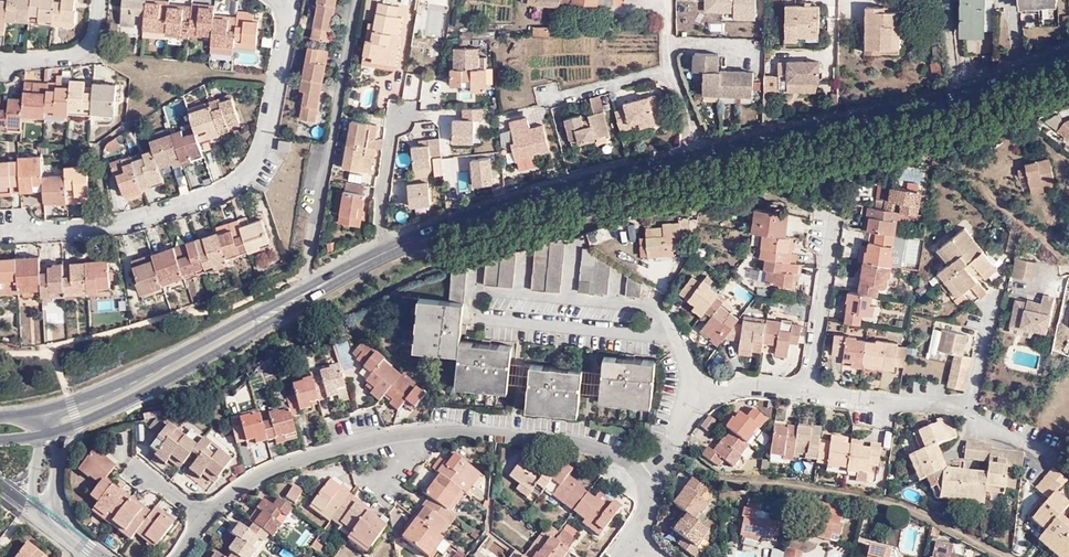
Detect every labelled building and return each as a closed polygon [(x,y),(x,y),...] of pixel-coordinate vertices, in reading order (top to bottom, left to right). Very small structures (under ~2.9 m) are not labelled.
[(8,1),(8,0),(0,0),(0,28),(6,29),(7,20),(8,1)] [(8,1),(7,20),(17,20),(17,16),(30,17),(31,0),(8,0),(8,1)] [(29,22),(38,22),(39,19),(52,20),(53,0),(31,0),(30,17),(29,22)] [(52,20),(76,22),(77,9),(75,9),(75,0),(53,0),(52,20)] [(146,0),(123,0),(122,6),(122,11),(121,25),(135,27),(135,23),(144,24),(146,0)] [(169,0),(146,0),(144,24),(144,29),(166,31),(169,3),(169,0)] [(311,38),(330,41),(337,0),(318,0),(311,38)] [(515,21),(515,0),(468,0),(468,20),(515,21)] [(704,11),(734,12),(733,19),(756,20),(757,0),(705,0),(704,11)] [(984,0),(962,0),(962,7),(961,35),(983,36),(984,0)] [(995,0),(985,0),(984,0),(983,36),(994,36),(995,0)] [(214,17),(215,5),(192,2),(192,5),(190,33),(212,35),(214,17)] [(169,3),(166,31),(190,33),(192,5),(169,3)] [(373,61),(396,65),(400,45),(397,45),(402,17),(398,16),(399,7),(379,3),(375,24),(372,40),(367,39),(364,55),(373,57),(373,61)] [(430,3),(423,37),(445,41),(452,8),(430,3)] [(811,20),(820,20),(820,5),(786,5),(785,40),(798,40),(798,36),(811,36),(811,20)] [(866,6),(865,48),(892,49),(892,24),(898,24),(898,11),(885,11),(885,6),(866,6)] [(961,35),(962,7),(952,8),(955,35),(961,35)] [(254,12),(237,10),(237,19),(235,43),(257,45),(259,21),(254,20),(254,12)] [(892,49),(865,48),(865,53),(900,54),(900,11),(898,11),(898,24),(892,24),(892,49)] [(212,35),(212,38),(211,44),(235,46),(235,43),(237,19),(214,17),(212,35)] [(819,36),(820,20),(811,20),(811,36),(819,36)] [(372,40),(375,24),(370,23),(367,39),(372,40)] [(144,29),(143,37),(166,39),(166,31),(144,29)] [(166,31),(166,39),(171,39),(172,37),(179,38),(189,39),(189,36),(190,33),(166,31)] [(172,37),(171,39),(171,45),(179,45),(179,38),(172,37)] [(329,50),(308,46),(300,90),(305,91),(300,119),(315,122),(329,50)] [(479,48),(455,48),(455,68),(450,68),(451,85),(463,85),(463,79),(472,79),(472,91),(487,91),(487,68),(480,68),(479,48)] [(719,54),(695,53),(694,69),(705,70),(704,93),(753,95),(754,71),(719,70),(719,54)] [(395,70),(396,65),(373,61),(373,57),(364,55),(362,64),(395,70)] [(786,63),(779,63),(779,91),(788,91),(788,82),(818,82),(819,61),(786,61),(786,63)] [(931,63),(932,78),(941,78),(939,62),(931,63)] [(71,80),(71,75),(58,74),(57,82),(71,83),(71,80)] [(463,79),(463,85),(463,91),(472,91),(472,79),(463,79)] [(69,111),(91,113),(93,91),(85,90),(85,87),(86,81),(71,80),(71,83),(69,109),(69,111)] [(48,83),(24,81),(23,97),(22,115),(45,117),(48,83)] [(57,82),(48,81),(48,83),(45,117),(45,120),(68,122),(69,111),(69,109),(71,83),(57,82)] [(117,84),(93,82),(93,88),(93,91),(91,113),(97,113),(115,114),(117,84)] [(625,109),(614,111),(619,130),(630,127),(629,124),(639,121),(640,127),(662,122),(655,95),(624,103),(625,109)] [(610,133),(604,110),(600,96),(590,98),(594,113),(589,115),(591,124),(585,126),(582,114),(566,118),(572,143),(610,133)] [(1,99),(0,107),(0,124),(22,126),(22,115),(23,97),(10,97),(9,99),(1,99)] [(220,98),(210,102),(219,130),(220,134),(230,130),(229,127),(241,123),(232,98),(221,102),(220,98)] [(219,130),(210,102),(188,109),(192,122),(193,125),(199,142),(210,138),(208,133),(219,130)] [(464,109),(462,118),(452,118),(452,142),(474,141),(474,120),(482,119),(482,108),(464,109)] [(508,113),(510,122),(524,119),(522,109),(508,113)] [(115,114),(97,113),(97,120),(115,121),(115,114)] [(1058,130),(1064,123),(1058,113),(1046,121),(1058,130)] [(534,153),(550,149),(543,125),(530,128),(527,118),(524,119),(510,122),(515,142),(512,143),(516,161),(535,156),(534,153)] [(352,120),(352,121),(348,144),(344,165),(343,167),(369,172),(371,161),(374,162),(377,149),(382,149),(383,139),(376,140),(379,125),(352,120)] [(1064,123),(1058,130),(1068,138),(1068,120),(1064,123)] [(172,132),(183,165),(193,162),(191,157),(203,153),(199,142),(193,125),(182,129),(172,132)] [(172,132),(171,129),(150,136),(151,140),(172,132)] [(210,138),(221,135),(220,134),(219,130),(208,133),(210,138)] [(174,168),(183,165),(172,132),(151,140),(154,149),(158,163),(171,159),(173,165),(174,168)] [(427,139),(428,144),(411,146),(413,168),(431,165),(430,157),(440,154),(439,137),(427,139)] [(109,143),(105,147),(110,154),(122,146),(117,138),(109,143)] [(279,140),(278,150),(290,152),(291,141),(279,140)] [(142,188),(164,181),(160,169),(158,163),(154,149),(143,152),(144,156),(133,160),(142,188)] [(193,162),(204,158),(203,153),(191,157),(193,162)] [(18,157),(19,160),(20,185),(43,184),(43,176),(41,155),(18,157)] [(121,184),(124,194),(142,188),(133,160),(132,157),(110,164),(114,176),(118,175),(121,184)] [(500,164),(491,166),(490,157),(471,159),(473,184),(492,181),(502,180),(500,164)] [(158,163),(160,169),(173,165),(171,159),(158,163)] [(1030,187),(1043,185),(1055,182),(1050,159),(1026,164),(1026,169),(1019,170),(1020,177),(1028,175),(1030,187)] [(12,191),(12,186),(20,185),(19,160),(0,161),(0,192),(12,191)] [(65,174),(68,204),(82,202),(82,198),(92,197),(90,170),(82,171),(81,165),(65,166),(65,174)] [(459,171),(461,190),(469,189),(468,170),(459,171)] [(877,184),(888,186),(891,186),(893,174),(879,172),(877,184)] [(57,204),(68,204),(65,174),(43,176),(43,184),(44,189),(44,200),(57,200),(57,204)] [(350,174),(349,181),(362,183),(363,176),(350,174)] [(428,203),(427,180),(408,183),(410,204),(428,203)] [(345,190),(364,193),(365,185),(346,182),(345,190)] [(1044,190),(1043,185),(1030,187),(1032,193),(1044,190)] [(902,211),(919,214),(921,202),(917,201),(919,190),(893,186),(891,200),(886,199),(877,198),(875,207),(902,211)] [(126,198),(144,192),(142,188),(124,194),(126,198)] [(367,194),(364,193),(345,190),(344,190),(339,222),(361,226),(367,194)] [(43,191),(24,193),(25,203),(44,202),(43,191)] [(900,222),(902,211),(875,207),(869,206),(867,215),(871,216),(868,230),(872,230),(895,234),(897,221),(900,222)] [(756,208),(752,231),(753,231),(763,233),(786,236),(788,224),(782,224),(784,212),(756,208)] [(247,216),(237,219),(239,226),(249,223),(247,216)] [(247,249),(249,253),(261,248),(260,245),(270,241),(262,218),(249,223),(239,226),(247,249)] [(239,226),(237,219),(230,221),(231,223),(232,227),(218,231),(226,256),(247,249),(239,226)] [(683,234),(691,234),(690,219),(681,220),(681,222),(663,223),(663,227),(646,228),(647,237),(648,256),(674,254),(674,242),(683,242),(683,234)] [(231,223),(217,227),(218,231),(232,227),(231,223)] [(966,226),(942,246),(953,260),(949,264),(942,269),(949,277),(945,281),(951,289),(955,286),(961,293),(957,297),(961,301),(967,296),(963,292),(971,286),(980,299),(988,293),(974,275),(966,264),(971,260),(979,270),(983,274),(995,264),(983,250),(984,249),(966,226)] [(218,231),(217,227),(202,232),(203,236),(218,231)] [(1021,234),(1015,229),(1007,251),(1016,254),(1021,234)] [(868,263),(892,266),(894,254),(892,254),(895,234),(872,230),(869,246),(868,250),(867,250),(865,262),(868,263)] [(203,236),(196,239),(206,268),(213,265),(212,261),(226,256),(218,231),(203,236)] [(763,233),(753,231),(751,244),(759,245),(759,246),(761,247),(763,233)] [(766,259),(791,262),(792,251),(789,251),(791,237),(786,236),(763,233),(761,247),(759,246),(757,257),(766,259)] [(892,266),(902,268),(907,236),(895,234),(892,254),(894,254),(892,266)] [(566,237),(536,245),(531,289),(561,293),(566,237)] [(206,268),(196,239),(186,242),(188,246),(176,251),(184,275),(206,268)] [(174,246),(176,251),(188,246),(186,242),(174,246)] [(861,245),(858,261),(863,262),(865,262),(867,250),(868,250),(869,246),(861,245)] [(176,251),(174,246),(162,250),(164,255),(154,258),(163,282),(184,275),(176,251)] [(937,249),(949,264),(953,260),(942,246),(937,249)] [(611,261),(590,247),(583,247),(578,291),(608,294),(611,261)] [(162,250),(152,253),(154,258),(164,255),(162,250)] [(517,251),(487,261),(484,285),(513,288),(517,251)] [(154,258),(152,253),(142,257),(143,262),(134,265),(137,274),(139,280),(137,281),(141,294),(164,287),(163,282),(154,258)] [(41,272),(40,256),(18,257),(19,291),(23,290),(42,289),(41,272)] [(213,265),(227,260),(226,256),(212,261),(213,265)] [(18,257),(9,258),(0,258),(0,295),(19,293),(19,291),(18,257)] [(143,262),(142,257),(132,260),(134,265),(143,262)] [(1036,262),(1016,257),(1012,276),(1032,281),(1036,262)] [(87,261),(88,289),(89,292),(99,291),(99,287),(111,286),(109,259),(87,261)] [(797,276),(799,264),(791,262),(766,259),(765,268),(768,269),(768,270),(766,282),(792,286),(794,276),(797,276)] [(974,275),(979,270),(971,260),(966,264),(974,275)] [(87,261),(63,263),(65,290),(88,289),(87,261)] [(42,289),(43,296),(51,296),(51,291),(65,290),(63,263),(49,263),(49,271),(41,272),(42,289)] [(873,294),(878,295),(880,284),(888,286),(889,277),(890,277),(892,266),(868,263),(864,282),(861,281),(859,292),(873,294)] [(998,268),(995,264),(983,274),(986,278),(998,268)] [(461,332),(462,324),(468,267),(452,272),(449,301),(419,298),(414,350),(459,354),(456,387),(508,392),(513,346),(491,344),(483,344),(460,341),(461,332)] [(758,280),(766,282),(768,270),(760,269),(758,280)] [(949,277),(942,269),(938,272),(945,281),(949,277)] [(640,298),(642,281),(628,272),(625,296),(640,298)] [(680,291),(696,303),(705,311),(706,310),(717,295),(710,290),(711,288),(712,286),(703,279),(701,282),(692,276),(680,291)] [(947,293),(951,289),(945,281),(940,284),(947,293)] [(42,289),(23,290),(23,297),(43,296),(42,289)] [(845,322),(861,325),(862,314),(874,316),(876,304),(871,303),(873,294),(859,292),(849,291),(847,301),(848,301),(847,311),(845,322)] [(726,298),(719,292),(719,293),(717,295),(724,300),(726,298)] [(711,339),(719,345),(724,338),(736,323),(740,318),(722,304),(724,300),(717,295),(706,310),(713,314),(711,316),(702,328),(712,336),(711,339)] [(1041,306),(1027,302),(1017,300),(1013,318),(1021,320),(1020,325),(1033,329),(1046,332),(1054,297),(1044,295),(1042,303),(1041,306)] [(767,300),(759,298),(753,306),(766,309),(767,300)] [(693,308),(702,315),(705,312),(705,311),(696,303),(693,308)] [(736,323),(724,338),(741,341),(739,348),(752,350),(754,339),(763,341),(766,322),(756,320),(756,317),(745,316),(744,324),(736,323)] [(1021,320),(1013,318),(1011,326),(1033,331),(1033,329),(1020,325),(1021,320)] [(763,341),(764,342),(777,344),(777,348),(789,350),(791,342),(799,343),(802,325),(793,323),(791,331),(781,330),(782,321),(767,319),(766,322),(763,341)] [(783,319),(782,321),(781,330),(791,331),(793,323),(793,320),(783,319)] [(710,339),(711,339),(712,336),(702,328),(700,331),(710,339)] [(943,351),(947,329),(942,328),(938,349),(943,351)] [(948,385),(966,389),(973,357),(964,355),(969,335),(947,329),(943,351),(955,353),(947,385),(948,385)] [(843,359),(864,362),(867,340),(857,339),(857,337),(835,334),(832,352),(844,354),(844,358),(843,359)] [(752,351),(762,353),(764,342),(763,341),(754,339),(752,350),(752,351)] [(864,362),(895,366),(898,346),(899,343),(877,340),(877,342),(867,340),(864,362)] [(400,376),(401,376),(383,362),(385,361),(368,347),(368,346),(363,341),(352,355),(358,359),(356,361),(364,367),(363,368),(372,375),(366,382),(368,384),(374,389),(372,392),(381,400),(384,397),(385,396),(400,376)] [(348,342),(338,345),(342,360),(352,358),(348,342)] [(895,366),(904,367),(908,347),(898,346),(895,366)] [(789,350),(777,348),(776,354),(788,356),(789,350)] [(273,356),(264,364),(270,372),(278,368),(273,356)] [(634,359),(626,358),(604,356),(599,401),(651,406),(656,361),(634,359)] [(864,366),(895,371),(895,366),(864,362),(864,366)] [(561,367),(553,366),(531,364),(526,410),(578,415),(583,369),(561,367)] [(346,389),(339,366),(329,369),(330,371),(319,373),(320,377),(312,379),(313,384),(318,402),(327,400),(325,395),(346,389)] [(586,371),(583,392),(597,394),(600,373),(586,371)] [(417,386),(402,374),(401,376),(400,376),(415,388),(417,386)] [(425,397),(415,388),(400,376),(385,396),(400,408),(403,405),(406,402),(415,409),(425,397)] [(303,387),(313,384),(312,379),(302,382),(302,384),(303,387)] [(310,404),(318,402),(313,384),(303,387),(302,384),(292,386),(295,396),(286,399),(290,411),(291,417),(300,415),(300,412),(298,407),(310,404)] [(365,387),(372,392),(374,389),(368,384),(365,387)] [(325,395),(327,400),(338,397),(347,394),(346,389),(325,395)] [(370,394),(379,402),(381,400),(372,392),(370,394)] [(340,403),(349,401),(347,394),(338,397),(340,403)] [(385,396),(384,397),(391,403),(389,405),(398,411),(400,408),(385,396)] [(406,402),(403,405),(412,413),(415,409),(406,402)] [(311,409),(310,404),(298,407),(300,412),(311,409)] [(733,419),(726,428),(731,432),(744,442),(751,433),(753,434),(758,428),(760,429),(767,420),(753,410),(747,419),(740,413),(738,416),(735,420),(733,419)] [(262,422),(267,442),(276,440),(275,438),(283,436),(284,438),(296,435),(291,417),(290,411),(279,414),(279,412),(269,415),(270,420),(262,422)] [(732,411),(721,425),(726,428),(733,419),(735,420),(738,416),(732,411)] [(1022,470),(1024,453),(992,448),(993,444),(966,441),(964,459),(989,462),(988,474),(978,473),(977,476),(945,472),(938,456),(941,454),(938,446),(958,437),(948,415),(938,420),(940,424),(917,433),(924,451),(920,452),(908,457),(919,482),(927,479),(933,476),(940,494),(985,500),(986,493),(986,488),(1004,490),(1005,488),(1007,473),(1007,468),(1022,470)] [(231,427),(236,445),(246,442),(255,440),(256,445),(267,442),(262,422),(261,417),(260,416),(251,419),(250,417),(240,420),(241,425),(231,427)] [(167,427),(157,419),(149,429),(159,437),(167,427)] [(172,456),(183,465),(192,454),(202,441),(190,431),(185,437),(169,425),(167,427),(159,437),(150,449),(157,454),(155,457),(165,465),(169,461),(172,456)] [(784,457),(784,461),(793,462),(794,458),(794,455),(798,428),(788,427),(787,431),(774,429),(770,455),(784,457)] [(820,440),(822,428),(812,427),(811,430),(798,428),(794,455),(805,457),(805,459),(817,461),(819,445),(820,440)] [(744,442),(731,432),(725,439),(722,443),(721,442),(713,451),(708,448),(702,455),(718,467),(723,460),(730,465),(737,455),(740,457),(749,446),(747,444),(744,442)] [(754,435),(753,434),(751,433),(744,442),(747,444),(754,435)] [(924,451),(917,433),(913,435),(920,452),(924,451)] [(277,446),(298,441),(296,435),(284,438),(283,436),(275,438),(276,440),(277,446)] [(842,445),(848,446),(848,439),(831,436),(831,441),(831,442),(843,443),(842,445)] [(202,441),(192,454),(199,458),(189,470),(200,479),(203,475),(207,470),(218,479),(232,461),(219,451),(214,457),(211,461),(203,455),(207,451),(212,445),(204,439),(202,441)] [(851,447),(851,446),(848,446),(842,445),(843,443),(831,442),(830,447),(819,445),(817,461),(816,463),(828,465),(827,468),(839,470),(839,468),(848,469),(848,467),(851,447)] [(862,450),(862,448),(851,447),(848,467),(858,469),(857,473),(867,474),(869,465),(878,467),(882,445),(871,444),(870,451),(862,450)] [(113,485),(118,478),(111,473),(116,466),(94,450),(80,468),(91,476),(90,477),(100,485),(90,497),(98,503),(111,488),(113,485)] [(214,457),(207,451),(203,455),(211,461),(214,457)] [(452,453),(445,462),(448,464),(455,455),(452,453)] [(977,476),(978,473),(947,469),(941,454),(938,456),(945,472),(977,476)] [(465,493),(466,495),(473,486),(471,484),(479,474),(455,455),(448,464),(445,462),(440,458),(432,469),(438,473),(465,493)] [(741,457),(740,457),(737,455),(730,465),(733,468),(741,457)] [(169,461),(180,469),(183,465),(172,456),(169,461)] [(552,481),(557,474),(549,468),(544,474),(535,467),(535,468),(523,459),(510,477),(520,485),(531,493),(532,492),(536,485),(544,491),(545,490),(552,481)] [(573,511),(587,493),(579,487),(580,486),(568,476),(573,471),(564,464),(557,474),(552,481),(559,486),(552,495),(573,511)] [(91,476),(80,468),(78,470),(89,479),(90,477),(91,476)] [(1061,515),(1068,506),(1068,503),(1057,493),(1068,480),(1053,468),(1035,488),(1048,500),(1035,516),(1049,528),(1046,532),(1038,541),(1053,555),(1057,550),(1065,556),(1068,556),(1068,522),(1065,526),(1058,519),(1061,515)] [(207,470),(203,475),(214,483),(218,479),(207,470)] [(459,502),(465,493),(438,473),(429,484),(432,487),(426,495),(429,497),(447,511),(456,500),(459,502)] [(866,483),(867,474),(857,473),(857,474),(856,482),(866,483)] [(1016,474),(1007,473),(1005,488),(1014,489),(1016,474)] [(471,484),(473,486),(478,490),(486,479),(479,474),(471,484)] [(933,476),(927,479),(936,500),(984,505),(985,500),(940,494),(933,476)] [(339,491),(341,488),(330,480),(328,483),(339,491)] [(689,490),(676,507),(683,512),(686,514),(695,521),(701,513),(702,514),(709,505),(712,500),(712,497),(710,494),(701,487),(692,480),(686,488),(689,490)] [(545,490),(552,495),(559,486),(552,481),(545,490)] [(350,495),(350,494),(341,488),(339,491),(328,483),(312,505),(323,513),(321,515),(330,522),(331,520),(350,495)] [(429,484),(423,493),(426,495),(432,487),(429,484)] [(122,492),(113,485),(111,488),(120,495),(122,492)] [(303,491),(294,485),(286,498),(296,504),(303,491)] [(527,498),(531,493),(520,485),(517,490),(527,498)] [(532,492),(539,497),(544,491),(536,485),(532,492)] [(101,518),(111,526),(111,525),(113,522),(130,501),(131,499),(122,492),(120,495),(111,488),(98,503),(94,508),(103,516),(101,518)] [(686,488),(673,504),(676,507),(689,490),(686,488)] [(599,492),(596,497),(609,507),(613,503),(599,492)] [(595,499),(587,493),(573,511),(585,520),(586,519),(603,532),(621,508),(613,503),(609,507),(596,497),(595,499)] [(368,513),(368,512),(360,507),(362,504),(350,495),(331,520),(343,529),(345,526),(353,532),(368,513)] [(450,526),(456,518),(450,513),(447,511),(429,497),(420,509),(423,511),(417,519),(417,520),(438,535),(447,523),(450,526)] [(142,506),(132,498),(131,499),(130,501),(139,509),(142,506)] [(262,514),(254,525),(269,535),(273,538),(282,526),(276,521),(281,514),(288,518),(293,510),(278,499),(273,506),(264,500),(256,509),(257,510),(262,514)] [(447,511),(450,513),(459,502),(456,500),(447,511)] [(755,519),(757,511),(759,502),(748,500),(746,509),(744,508),(742,517),(744,518),(740,535),(745,536),(758,540),(759,538),(776,542),(780,525),(768,522),(755,519)] [(121,532),(131,540),(136,534),(152,513),(142,506),(139,509),(130,501),(113,522),(123,530),(121,532)] [(815,531),(814,536),(830,540),(831,533),(840,536),(843,525),(841,524),(843,516),(829,513),(831,505),(817,502),(816,506),(805,503),(801,516),(808,518),(805,529),(815,531)] [(368,512),(370,510),(362,504),(360,507),(368,512)] [(310,508),(321,515),(323,513),(312,505),(310,508)] [(166,514),(157,507),(152,513),(136,534),(145,541),(147,538),(157,546),(174,525),(164,517),(166,514)] [(94,508),(92,511),(101,518),(103,516),(94,508)] [(420,509),(414,517),(417,519),(423,511),(420,509)] [(257,510),(249,521),(254,525),(262,514),(257,510)] [(755,519),(768,522),(770,514),(757,511),(755,519)] [(686,514),(683,512),(671,529),(674,531),(686,514)] [(353,532),(351,535),(350,537),(369,551),(385,530),(375,522),(377,520),(368,513),(353,532)] [(176,522),(166,514),(164,517),(174,525),(176,522)] [(282,526),(288,518),(281,514),(276,521),(282,526)] [(674,531),(683,538),(678,545),(693,556),(695,556),(700,551),(696,548),(703,539),(704,539),(709,532),(695,521),(686,514),(674,531)] [(1068,522),(1061,515),(1058,519),(1065,526),(1068,522)] [(414,517),(413,516),(404,528),(408,531),(417,520),(417,519),(414,517)] [(1049,528),(1035,516),(1031,520),(1046,532),(1049,528)] [(586,519),(585,520),(582,524),(599,537),(603,532),(586,519)] [(292,543),(312,535),(305,520),(285,528),(292,543)] [(375,522),(385,530),(387,527),(377,520),(375,522)] [(435,551),(431,547),(439,536),(438,535),(417,520),(408,531),(403,539),(427,556),(430,556),(435,551)] [(111,525),(121,532),(123,530),(113,522),(111,525)] [(230,533),(232,535),(240,524),(237,523),(230,533)] [(439,536),(441,537),(450,526),(447,523),(438,535),(439,536)] [(229,551),(230,552),(237,556),(253,556),(257,551),(251,547),(257,539),(263,543),(269,535),(254,525),(249,531),(240,524),(232,535),(238,539),(229,551)] [(345,526),(343,529),(351,535),(353,532),(345,526)] [(563,530),(556,539),(569,549),(576,540),(563,530)] [(544,531),(524,556),(535,556),(537,554),(538,555),(552,538),(544,531)] [(707,542),(713,535),(709,532),(704,539),(707,542)] [(435,551),(444,540),(441,537),(439,536),(431,547),(435,551)] [(758,540),(745,536),(743,545),(756,548),(758,540)] [(350,537),(348,540),(367,554),(369,551),(350,537)] [(147,538),(145,541),(155,549),(157,546),(147,538)] [(569,551),(553,538),(552,538),(538,555),(537,554),(535,556),(564,556),(569,551)] [(257,551),(263,543),(257,539),(251,547),(257,551)] [(707,542),(704,539),(703,539),(696,548),(700,551),(703,553),(710,544),(707,542)] [(965,556),(953,554),(955,546),(936,541),(932,556),(964,556),(965,556)] [(17,556),(46,556),(28,543),(17,556)] [(895,552),(870,545),(867,556),(894,556),(895,552)] [(786,548),(784,556),(801,556),(802,552),(786,548)]
